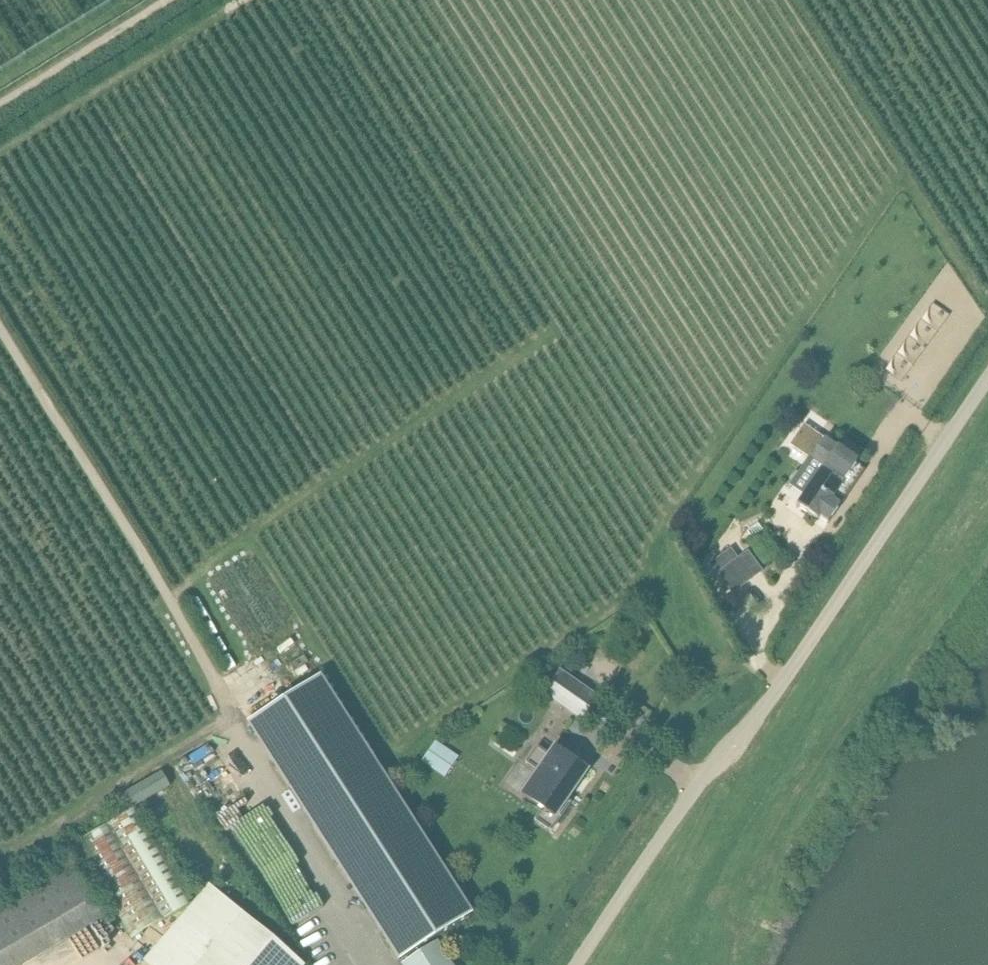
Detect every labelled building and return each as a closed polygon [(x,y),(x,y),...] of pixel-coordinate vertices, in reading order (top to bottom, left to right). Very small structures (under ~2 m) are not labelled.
[(822,468),(804,495),(797,505),(818,519),(820,517),(828,522),(841,503),(864,469),(856,464),(858,461),(825,438),(810,459),(822,468)] [(758,523),(747,530),(752,538),(763,531),(758,523)] [(757,557),(762,565),(770,559),(765,551),(757,557)] [(734,555),(714,565),(732,596),(763,577),(749,557),(739,563),(734,555)] [(560,673),(546,694),(581,718),(595,697),(560,673)] [(248,723),(400,960),(402,964),(403,964),(452,964),(437,942),(435,938),(451,927),(471,915),(320,677),(300,690),(248,723)] [(435,741),(421,761),(437,773),(451,752),(435,741)] [(549,755),(545,752),(533,769),(538,772),(522,794),(525,796),(523,800),(556,823),(571,803),(566,800),(587,770),(555,747),(549,755)] [(161,771),(116,798),(125,813),(170,786),(161,771)] [(195,901),(139,806),(75,844),(131,939),(195,901)] [(95,923),(107,916),(76,863),(4,905),(0,898),(0,964),(23,964),(95,923)] [(232,903),(210,885),(144,962),(148,964),(304,964),(232,903)]
